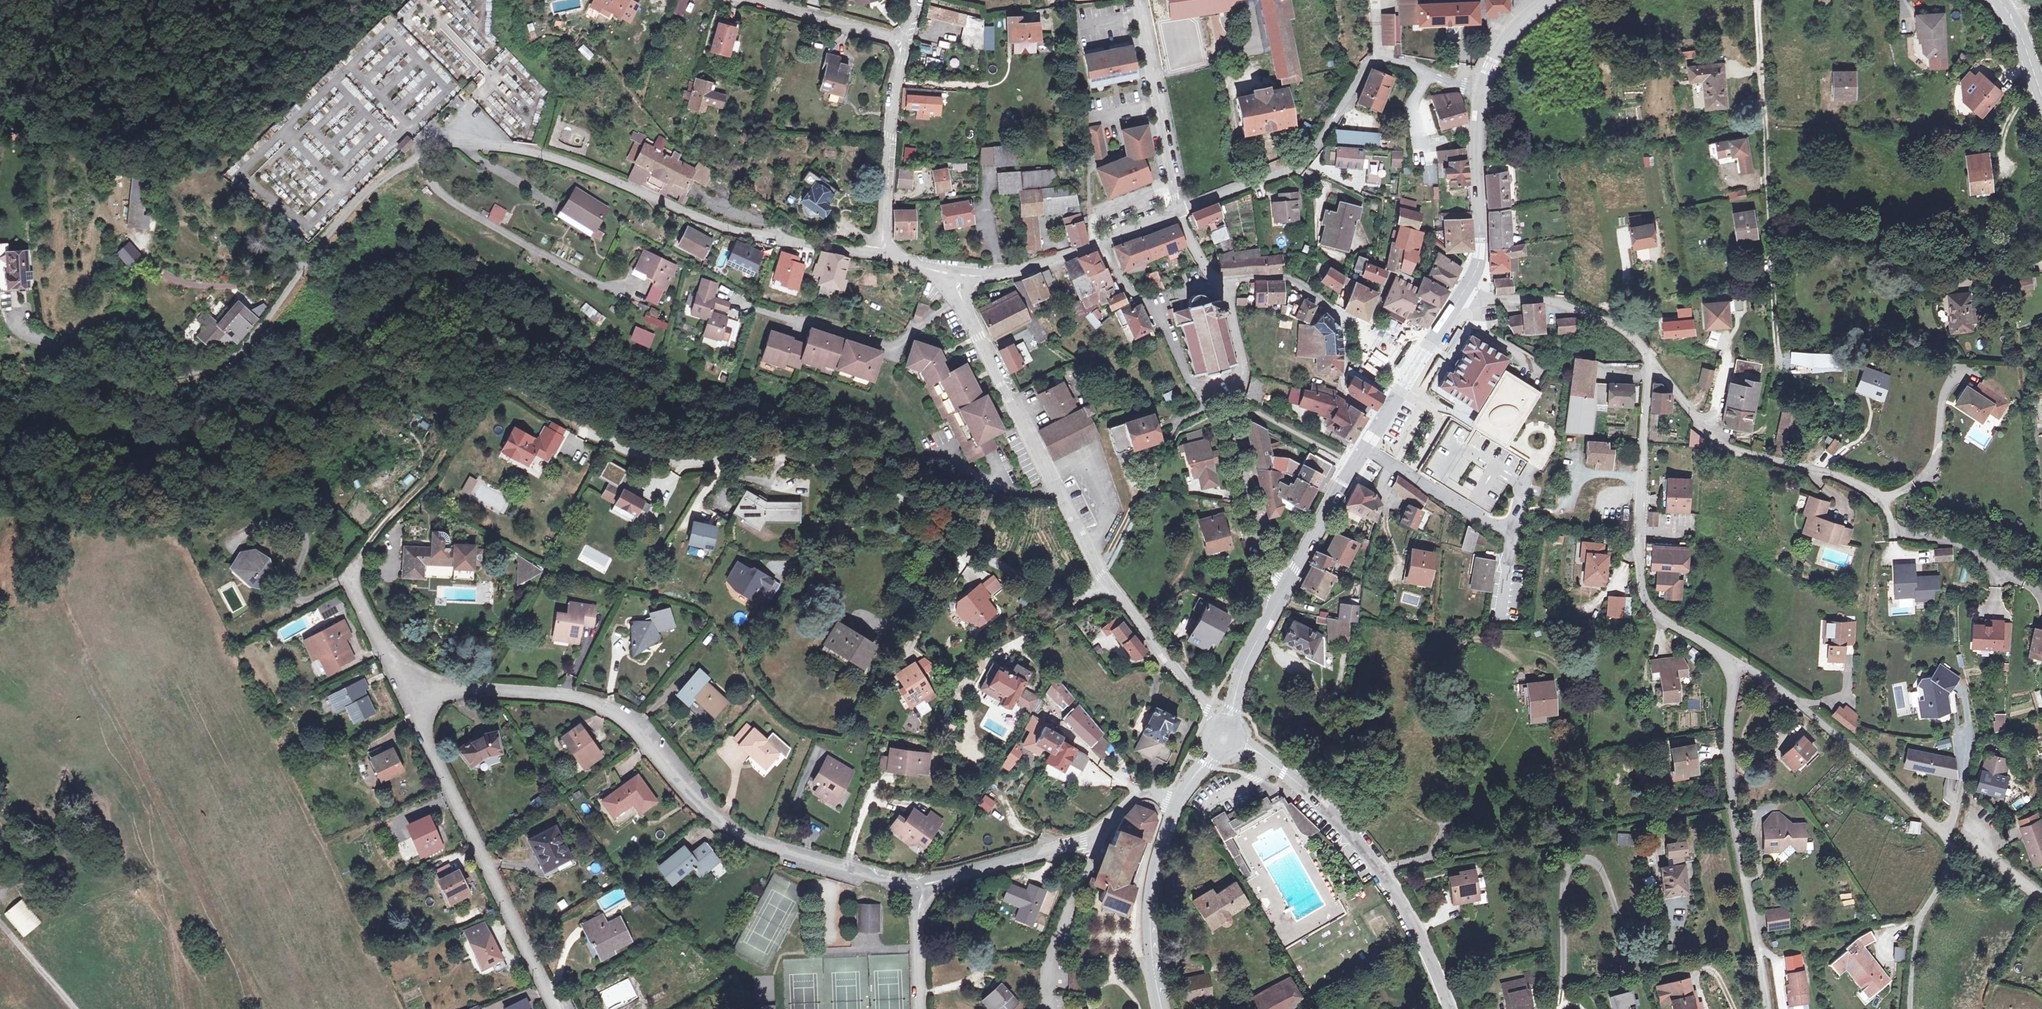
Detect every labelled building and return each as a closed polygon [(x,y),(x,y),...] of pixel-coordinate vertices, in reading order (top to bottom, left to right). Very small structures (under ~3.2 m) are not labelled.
[(637,0),(606,0),(603,6),(630,21),(641,2),(637,0)] [(675,12),(683,15),(687,0),(679,0),(675,12)] [(1255,0),(1167,0),(1170,21),(1239,11),(1239,1),(1255,0)] [(1276,79),(1297,76),(1288,23),(1282,0),(1260,0),(1276,79)] [(1288,23),(1296,20),(1292,0),(1282,0),(1288,23)] [(1422,0),(1402,0),(1402,23),(1423,22),(1422,0)] [(1423,22),(1482,22),(1482,0),(1455,1),(1455,0),(1422,0),(1423,22)] [(1490,15),(1500,14),(1500,10),(1512,9),(1512,0),(1489,0),(1490,15)] [(984,48),(985,19),(931,6),(929,13),(953,19),(953,21),(966,25),(961,43),(984,48)] [(1949,57),(1949,13),(1920,14),(1921,36),(1922,36),(1926,36),(1926,42),(1927,51),(1932,57),(1933,57),(1949,57)] [(1403,53),(1403,42),(1399,42),(1398,17),(1383,17),(1384,43),(1397,43),(1397,52),(1403,53)] [(1019,19),(1010,20),(1011,40),(1014,40),(1015,54),(1037,53),(1036,39),(1039,39),(1038,25),(1020,26),(1019,19)] [(738,26),(722,22),(715,49),(734,54),(738,39),(741,28),(738,26)] [(531,39),(536,38),(534,25),(528,26),(531,39)] [(995,26),(986,26),(985,49),(995,50),(995,26)] [(642,29),(630,34),(633,42),(645,38),(642,29)] [(1112,53),(1117,79),(1137,76),(1131,45),(1111,48),(1112,53)] [(1686,51),(1688,59),(1699,57),(1697,49),(1686,51)] [(1111,81),(1106,54),(1105,50),(1086,53),(1091,85),(1111,81)] [(821,89),(842,95),(851,67),(842,64),(844,58),(828,53),(823,70),(826,71),(821,89)] [(1111,81),(1117,79),(1112,53),(1106,54),(1111,81)] [(1949,57),(1933,57),(1933,68),(1950,67),(1949,57)] [(943,68),(944,61),(928,58),(927,65),(943,68)] [(1726,104),(1722,61),(1689,64),(1690,80),(1702,79),(1705,106),(1726,104)] [(436,62),(431,66),(446,83),(450,79),(436,62)] [(1855,95),(1856,69),(1834,69),(1834,94),(1855,95)] [(1373,73),(1361,104),(1381,112),(1394,81),(1373,73)] [(1963,84),(1963,89),(1968,89),(1977,79),(1972,74),(1963,84)] [(1982,118),(2003,95),(1981,75),(1977,79),(1968,89),(1963,89),(1964,102),(1968,101),(1973,107),(1974,110),(1982,118)] [(696,79),(689,107),(708,112),(710,103),(724,106),(727,96),(714,92),(716,84),(696,79)] [(471,83),(463,90),(469,96),(476,88),(471,83)] [(930,113),(941,114),(942,89),(905,87),(903,105),(908,105),(908,108),(919,108),(926,109),(926,113),(930,113)] [(1296,128),(1289,91),(1272,95),(1271,91),(1257,94),(1257,97),(1239,101),(1245,137),(1296,128)] [(1459,94),(1456,93),(1432,97),(1440,128),(1465,122),(1459,94)] [(926,109),(919,108),(919,117),(929,117),(930,113),(926,113),(926,109)] [(627,134),(630,129),(615,123),(613,128),(627,134)] [(1308,125),(1302,135),(1310,141),(1317,130),(1308,125)] [(1104,161),(1107,161),(1101,128),(1091,130),(1097,163),(1100,162),(1104,161)] [(630,129),(627,134),(639,140),(640,137),(642,134),(630,129)] [(1130,144),(1133,159),(1135,159),(1148,156),(1146,146),(1150,145),(1147,129),(1123,133),(1126,144),(1130,144)] [(1380,134),(1336,132),(1335,146),(1379,148),(1380,134)] [(417,142),(410,134),(399,145),(407,152),(417,142)] [(639,143),(646,146),(648,141),(640,137),(639,140),(638,143),(639,143)] [(1738,155),(1741,174),(1753,172),(1747,138),(1716,143),(1718,157),(1732,155),(1736,154),(1736,155),(1738,155)] [(695,172),(696,171),(678,162),(680,156),(675,154),(672,159),(653,150),(646,146),(639,143),(630,162),(652,172),(686,189),(692,178),(695,172)] [(1130,144),(1126,144),(1128,158),(1109,166),(1110,168),(1112,172),(1136,163),(1135,159),(1133,159),(1130,144)] [(995,147),(996,163),(1018,162),(1018,145),(995,147)] [(905,147),(903,159),(916,161),(918,149),(905,147)] [(996,163),(995,147),(981,148),(980,164),(996,163)] [(1362,149),(1327,147),(1325,149),(1323,166),(1361,169),(1361,160),(1369,160),(1367,184),(1381,185),(1383,161),(1373,160),(1373,156),(1362,155),(1362,149)] [(1452,161),(1453,163),(1467,161),(1467,159),(1465,148),(1451,149),(1452,161)] [(1437,151),(1439,165),(1444,164),(1450,164),(1453,163),(1452,161),(1451,149),(1437,151)] [(1403,151),(1393,150),(1392,162),(1402,163),(1403,151)] [(1972,191),(1992,189),(1989,155),(1968,157),(1972,191)] [(1102,171),(1098,173),(1107,196),(1149,179),(1142,160),(1136,163),(1112,172),(1110,168),(1106,169),(1102,171)] [(1453,163),(1450,164),(1451,170),(1447,171),(1448,178),(1452,177),(1452,188),(1470,186),(1467,161),(1453,163)] [(1490,174),(1488,174),(1490,206),(1511,204),(1509,161),(1489,162),(1490,174)] [(699,165),(696,171),(695,172),(710,180),(714,173),(699,165)] [(951,188),(947,170),(934,172),(937,190),(951,188)] [(910,172),(898,171),(897,186),(909,187),(910,172)] [(1056,171),(1018,174),(1020,194),(1021,216),(1034,215),(1063,213),(1065,221),(1081,216),(1076,192),(1069,188),(1059,189),(1056,171)] [(689,190),(686,189),(652,172),(644,188),(682,206),(689,190)] [(710,180),(695,172),(692,178),(707,185),(710,180)] [(813,189),(802,202),(804,204),(821,217),(823,218),(830,208),(827,206),(838,192),(811,172),(803,182),(813,189)] [(1001,195),(1020,194),(1018,174),(999,175),(1001,195)] [(1729,194),(1730,202),(1745,199),(1744,191),(1729,194)] [(588,238),(604,212),(574,193),(558,219),(588,238)] [(1296,208),(1298,208),(1297,197),(1281,199),(1282,205),(1276,206),(1278,220),(1297,218),(1297,214),(1296,208)] [(126,221),(139,224),(142,200),(131,198),(126,221)] [(1340,202),(1339,208),(1350,210),(1351,204),(1340,202)] [(487,218),(499,225),(507,210),(495,203),(487,218)] [(945,229),(974,224),(971,204),(961,205),(960,203),(955,204),(956,206),(942,208),(945,229)] [(812,216),(821,217),(804,204),(804,208),(807,212),(812,216)] [(1362,206),(1351,204),(1350,210),(1339,208),(1337,214),(1327,212),(1325,224),(1331,225),(1328,244),(1351,249),(1358,216),(1360,216),(1362,206)] [(1217,206),(1192,216),(1197,228),(1222,218),(1217,206)] [(1398,209),(1396,225),(1416,230),(1420,216),(1398,209)] [(1491,213),(1492,248),(1512,244),(1511,223),(1512,222),(1511,209),(1491,213)] [(1756,231),(1752,210),(1735,213),(1738,234),(1756,231)] [(913,237),(913,211),(893,211),(893,237),(913,237)] [(1471,221),(1471,212),(1440,214),(1441,224),(1444,223),(1471,221)] [(1034,215),(1021,216),(1024,249),(1038,248),(1034,215)] [(1081,216),(1065,221),(1072,250),(1086,244),(1081,216)] [(1630,218),(1631,227),(1642,226),(1640,217),(1630,218)] [(1473,246),(1471,221),(1444,223),(1447,255),(1460,254),(1459,247),(1473,246)] [(795,228),(790,224),(786,229),(791,233),(795,228)] [(1630,227),(1633,246),(1655,242),(1653,224),(1642,226),(1631,227),(1630,227)] [(1176,228),(1141,240),(1150,262),(1184,249),(1176,228)] [(677,246),(702,258),(711,241),(687,229),(677,246)] [(1394,243),(1406,247),(1410,231),(1399,229),(1394,243)] [(1214,246),(1221,244),(1229,240),(1226,230),(1210,236),(1214,246)] [(1410,231),(1406,247),(1415,251),(1406,272),(1409,273),(1426,235),(1410,231)] [(1150,262),(1141,240),(1140,238),(1113,248),(1123,272),(1150,262)] [(1233,251),(1229,240),(1221,244),(1224,254),(1233,251)] [(27,285),(25,250),(7,250),(7,242),(0,242),(0,286),(27,285)] [(130,269),(143,256),(129,242),(116,255),(130,269)] [(1509,255),(1517,254),(1527,253),(1526,242),(1512,244),(1492,248),(1492,271),(1510,270),(1509,255)] [(760,254),(736,243),(726,263),(750,274),(760,254)] [(1390,257),(1398,259),(1406,247),(1394,243),(1391,249),(1390,257)] [(1398,268),(1406,272),(1415,251),(1406,247),(1398,259),(1398,268)] [(1638,252),(1639,260),(1649,259),(1649,251),(1638,252)] [(820,284),(835,288),(842,290),(845,280),(839,279),(845,258),(822,252),(817,265),(815,264),(812,274),(813,274),(812,277),(819,279),(817,284),(820,284)] [(1102,252),(1096,255),(1103,271),(1107,269),(1109,268),(1102,252)] [(797,258),(781,253),(773,278),(789,283),(787,287),(795,289),(803,265),(796,263),(797,258)] [(1221,257),(1220,266),(1236,264),(1235,256),(1234,253),(1221,257)] [(1510,279),(1513,279),(1514,279),(1515,270),(1519,270),(1517,254),(1509,255),(1510,270),(1510,279)] [(644,255),(637,271),(656,280),(654,286),(665,291),(675,269),(644,255)] [(1080,261),(1089,278),(1103,271),(1096,255),(1080,261)] [(1236,264),(1220,266),(1219,278),(1245,274),(1265,274),(1266,258),(1249,260),(1248,255),(1235,256),(1236,264)] [(1282,257),(1266,258),(1265,274),(1274,274),(1282,274),(1282,257)] [(1371,265),(1371,261),(1363,257),(1358,268),(1362,270),(1361,273),(1381,283),(1385,272),(1377,268),(1371,265)] [(1398,259),(1390,257),(1387,270),(1397,274),(1398,271),(1397,271),(1397,270),(1398,268),(1398,259)] [(1436,257),(1427,276),(1440,282),(1450,287),(1460,270),(1436,257)] [(864,270),(865,260),(851,259),(850,268),(864,270)] [(1088,316),(1094,313),(1104,308),(1103,305),(1096,293),(1089,278),(1080,261),(1080,260),(1069,265),(1074,283),(1088,316)] [(1106,276),(1109,274),(1107,269),(1103,271),(1089,278),(1096,293),(1110,285),(1106,276)] [(1338,291),(1342,282),(1344,279),(1330,269),(1321,282),(1338,291)] [(1384,306),(1408,319),(1417,295),(1415,294),(1420,280),(1419,280),(1397,270),(1397,271),(1398,271),(1397,274),(1384,306)] [(656,280),(637,271),(634,277),(654,286),(656,280)] [(1013,285),(1027,307),(1047,298),(1043,289),(1053,284),(1048,272),(1022,283),(1013,285)] [(1163,294),(1155,275),(1147,278),(1155,297),(1163,294)] [(1438,307),(1446,293),(1437,288),(1440,282),(1427,276),(1426,278),(1424,278),(1424,279),(1423,281),(1420,280),(1415,294),(1417,295),(1438,307)] [(1355,287),(1356,284),(1357,282),(1344,277),(1344,279),(1342,282),(1355,287)] [(2016,281),(2017,290),(2033,287),(2032,278),(2016,281)] [(1516,290),(1513,279),(1510,279),(1496,280),(1498,292),(1516,290)] [(709,290),(714,292),(716,283),(702,280),(698,294),(695,293),(690,314),(708,319),(703,335),(719,340),(720,339),(727,341),(730,331),(733,332),(734,324),(732,321),(710,314),(712,307),(726,311),(729,303),(712,298),(708,297),(709,290)] [(1264,283),(1265,306),(1271,306),(1271,302),(1281,301),(1281,282),(1264,283)] [(1114,284),(1110,285),(1117,297),(1122,295),(1115,283),(1114,284)] [(1255,306),(1265,306),(1264,283),(1254,284),(1255,306)] [(835,288),(820,284),(817,296),(832,300),(835,288)] [(1355,287),(1345,309),(1366,320),(1377,294),(1356,284),(1355,287)] [(1103,305),(1108,303),(1107,301),(1117,297),(1110,285),(1096,293),(1103,305)] [(1972,330),(1969,293),(1949,295),(1951,321),(1949,321),(1951,332),(1972,330)] [(1122,295),(1117,297),(1107,301),(1108,303),(1111,310),(1125,304),(1122,295)] [(1438,307),(1417,295),(1408,319),(1426,328),(1438,307)] [(1742,297),(1731,298),(1732,311),(1743,310),(1742,297)] [(1026,324),(1035,319),(1032,314),(1026,317),(1016,298),(980,313),(993,340),(1026,324)] [(1176,315),(1172,317),(1174,324),(1176,332),(1179,331),(1180,336),(1179,337),(1180,338),(1181,338),(1185,352),(1184,352),(1184,353),(1185,353),(1189,364),(1187,365),(1188,366),(1189,366),(1193,378),(1192,379),(1192,380),(1204,377),(1205,379),(1206,380),(1206,378),(1223,373),(1223,374),(1225,374),(1224,371),(1236,367),(1236,366),(1235,366),(1231,354),(1232,353),(1232,352),(1231,352),(1228,341),(1229,340),(1228,340),(1227,340),(1224,327),(1225,326),(1224,325),(1223,325),(1221,316),(1224,315),(1219,302),(1208,306),(1208,304),(1206,304),(1201,301),(1195,300),(1189,303),(1186,307),(1184,311),(1182,311),(1182,313),(1178,315),(1177,313),(1176,313),(1176,315)] [(239,301),(232,308),(239,314),(245,307),(239,301)] [(1728,324),(1727,301),(1703,303),(1705,326),(1728,324)] [(926,311),(928,306),(919,303),(917,309),(922,310),(926,311)] [(1301,311),(1294,308),(1290,318),(1301,322),(1308,324),(1316,308),(1305,303),(1301,311)] [(1544,305),(1528,305),(1528,314),(1510,319),(1518,334),(1545,333),(1544,305)] [(218,323),(214,319),(207,327),(198,337),(209,347),(219,336),(225,342),(232,335),(236,338),(252,321),(255,322),(257,320),(255,318),(256,316),(245,307),(239,314),(232,308),(218,323)] [(657,319),(660,311),(650,307),(643,322),(665,331),(669,323),(657,319)] [(1130,307),(1122,310),(1115,315),(1121,329),(1126,327),(1127,330),(1129,329),(1134,339),(1150,332),(1141,310),(1133,313),(1130,307)] [(1094,313),(1101,326),(1110,319),(1104,308),(1094,313)] [(922,310),(917,309),(913,320),(919,322),(922,310)] [(207,327),(214,319),(206,311),(198,320),(207,327)] [(1079,326),(1086,320),(1082,313),(1075,318),(1079,326)] [(1097,329),(1101,326),(1094,313),(1088,316),(1097,329)] [(1325,355),(1339,353),(1339,330),(1325,313),(1312,326),(1323,338),(1325,355)] [(1570,320),(1570,318),(1570,317),(1557,318),(1558,331),(1579,330),(1579,320),(1570,320)] [(1035,319),(1026,324),(1030,331),(1040,327),(1035,319)] [(1695,339),(1694,332),(1692,320),(1682,321),(1664,323),(1665,335),(1684,333),(1690,333),(1691,339),(1695,339)] [(1319,357),(1319,372),(1338,371),(1339,353),(1325,355),(1323,338),(1312,326),(1306,327),(1308,324),(1301,322),(1299,355),(1319,357)] [(629,340),(649,348),(655,333),(635,326),(629,340)] [(1040,327),(1030,331),(1039,346),(1050,341),(1040,327)] [(810,329),(804,346),(790,341),(790,339),(787,338),(771,332),(761,360),(780,366),(781,363),(796,368),(800,357),(871,381),(880,353),(861,346),(827,335),(810,329)] [(1506,358),(1469,336),(1459,351),(1463,353),(1450,374),(1447,372),(1438,387),(1475,410),(1484,395),(1497,374),(1506,358)] [(1001,430),(992,411),(984,396),(981,397),(964,365),(946,374),(939,361),(941,360),(937,349),(912,342),(904,365),(919,370),(943,417),(947,415),(969,460),(996,448),(989,436),(1001,430)] [(999,354),(1009,373),(1022,366),(1014,350),(1012,351),(1011,348),(999,354)] [(1835,366),(1834,350),(1790,354),(1791,369),(1835,366)] [(1590,433),(1593,411),(1594,404),(1606,404),(1607,383),(1588,383),(1591,361),(1581,360),(1582,355),(1574,353),(1563,431),(1590,433)] [(1741,406),(1755,408),(1760,381),(1757,380),(1761,364),(1737,359),(1734,374),(1732,374),(1727,405),(1741,406)] [(715,375),(718,366),(706,361),(703,370),(715,375)] [(1858,389),(1863,391),(1864,391),(1865,389),(1870,388),(1871,389),(1875,391),(1877,393),(1877,396),(1884,399),(1890,377),(1866,368),(1858,389)] [(1704,369),(1700,384),(1709,386),(1713,371),(1704,369)] [(1490,398),(1487,397),(1475,422),(1510,443),(1512,443),(1540,392),(1504,370),(1500,376),(1508,381),(1510,378),(1532,391),(1523,404),(1528,407),(1516,426),(1512,424),(1507,426),(1502,427),(1496,427),(1491,425),(1489,423),(1487,419),(1489,411),(1494,401),(1490,398)] [(1355,372),(1354,375),(1381,393),(1384,390),(1355,372)] [(1823,384),(1841,383),(1840,372),(1822,373),(1823,384)] [(1500,376),(1497,374),(1484,395),(1487,397),(1490,398),(1494,401),(1489,411),(1487,419),(1489,423),(1491,425),(1496,427),(1502,427),(1507,426),(1512,424),(1516,426),(1528,407),(1523,404),(1532,391),(1510,378),(1508,381),(1500,376)] [(1381,393),(1354,375),(1380,395),(1381,393)] [(1988,388),(1983,396),(1976,391),(1968,386),(1956,403),(1982,420),(1989,411),(1993,404),(2004,411),(2010,403),(1994,392),(1998,387),(1986,378),(1981,384),(1988,388)] [(1618,384),(1607,383),(1606,404),(1631,405),(1632,398),(1634,398),(1635,390),(1632,389),(1632,384),(1627,384),(1627,382),(1619,381),(1618,384)] [(1246,399),(1261,406),(1267,386),(1251,382),(1246,399)] [(1656,383),(1654,408),(1673,409),(1674,393),(1666,384),(1656,383)] [(1988,388),(1981,384),(1976,391),(1983,396),(1988,388)] [(1062,386),(1039,397),(1043,405),(1050,420),(1054,419),(1057,425),(1039,435),(1053,463),(1098,440),(1087,417),(1091,415),(1088,410),(1073,418),(1070,411),(1073,409),(1062,386)] [(1311,386),(1309,393),(1324,397),(1325,390),(1311,386)] [(1706,408),(1710,388),(1703,386),(1700,407),(1706,408)] [(1864,391),(1863,391),(1877,396),(1877,393),(1875,391),(1871,389),(1870,388),(1865,389),(1864,391)] [(1366,418),(1335,399),(1324,397),(1309,393),(1293,390),(1289,402),(1300,406),(1301,404),(1321,410),(1321,412),(1332,415),(1326,426),(1351,442),(1366,418)] [(1325,390),(1324,397),(1335,399),(1336,394),(1325,390)] [(1170,404),(1167,396),(1161,398),(1164,407),(1170,404)] [(1787,406),(1784,420),(1797,423),(1801,410),(1804,410),(1805,402),(1791,399),(1789,406),(1787,406)] [(1993,404),(1989,411),(2000,418),(2004,411),(1993,404)] [(1741,406),(1727,405),(1724,424),(1737,426),(1741,406)] [(1737,426),(1751,428),(1755,408),(1741,406),(1737,426)] [(1157,444),(1150,418),(1107,431),(1114,456),(1157,444)] [(1789,457),(1797,423),(1784,420),(1782,427),(1780,427),(1776,444),(1778,445),(1776,453),(1789,457)] [(1245,423),(1256,468),(1277,471),(1289,475),(1296,477),(1314,487),(1319,490),(1332,466),(1309,453),(1301,467),(1300,470),(1288,463),(1286,458),(1267,455),(1266,448),(1268,447),(1264,431),(1249,423),(1245,423)] [(556,424),(552,431),(563,438),(567,431),(556,424)] [(1700,434),(1690,427),(1689,447),(1699,444),(1700,434)] [(554,453),(563,438),(552,431),(548,429),(540,441),(525,432),(524,435),(516,430),(504,451),(529,466),(536,454),(549,462),(554,453)] [(1210,458),(1207,444),(1202,445),(1201,442),(1206,441),(1205,432),(1189,438),(1191,448),(1190,448),(1192,460),(1189,467),(1191,469),(1193,481),(1199,479),(1201,492),(1216,488),(1212,466),(1210,458)] [(1754,438),(1751,448),(1759,450),(1762,441),(1754,438)] [(1612,470),(1613,451),(1608,451),(1608,444),(1587,443),(1587,462),(1597,463),(1596,469),(1612,470)] [(1301,467),(1286,458),(1288,463),(1300,470),(1301,467)] [(629,472),(608,462),(600,479),(610,484),(603,498),(617,505),(613,512),(634,523),(642,509),(649,512),(652,506),(645,502),(645,501),(624,490),(624,491),(620,489),(629,472)] [(1277,471),(1256,468),(1268,516),(1277,514),(1282,505),(1281,505),(1279,504),(1277,471)] [(1279,504),(1281,505),(1285,498),(1304,508),(1314,487),(1296,477),(1292,484),(1285,482),(1289,475),(1277,471),(1279,504)] [(409,473),(401,480),(407,486),(415,478),(409,473)] [(478,479),(471,476),(463,490),(469,493),(478,479)] [(1690,508),(1691,478),(1669,477),(1668,507),(1690,508)] [(1394,487),(1399,490),(1406,495),(1410,486),(1398,478),(1394,487)] [(1348,504),(1377,519),(1381,504),(1374,493),(1360,485),(1348,504)] [(1427,497),(1410,486),(1406,495),(1423,507),(1427,497)] [(733,512),(745,520),(748,517),(761,526),(765,521),(800,523),(802,505),(765,504),(746,492),(733,512)] [(1804,529),(1836,540),(1842,523),(1823,517),(1828,501),(1810,495),(1805,511),(1809,512),(1804,529)] [(1285,498),(1281,505),(1282,505),(1300,515),(1300,516),(1304,508),(1285,498)] [(1201,503),(1202,513),(1216,511),(1216,505),(1201,503)] [(1401,523),(1415,529),(1422,510),(1408,504),(1401,523)] [(1657,511),(1649,510),(1649,523),(1657,523),(1657,511)] [(1540,520),(1552,522),(1553,516),(1541,514),(1540,520)] [(748,517),(745,520),(744,522),(758,531),(761,526),(748,517)] [(1199,524),(1205,549),(1214,547),(1215,551),(1228,548),(1223,528),(1226,527),(1224,518),(1199,524)] [(1842,523),(1836,540),(1846,543),(1852,527),(1842,523)] [(715,529),(693,524),(689,544),(711,549),(715,529)] [(1475,539),(1476,531),(1469,527),(1463,548),(1472,551),(1475,539)] [(455,569),(475,570),(475,566),(476,551),(476,548),(456,547),(456,552),(450,552),(450,540),(450,537),(445,533),(442,531),(439,531),(439,534),(434,534),(434,550),(405,548),(405,578),(424,579),(425,565),(455,567),(455,569)] [(1487,539),(1476,531),(1475,539),(1483,544),(1487,539)] [(1314,566),(1318,568),(1329,573),(1335,561),(1348,565),(1361,541),(1340,533),(1327,557),(1316,552),(1310,564),(1314,566)] [(1672,542),(1648,541),(1648,566),(1666,567),(1666,571),(1660,570),(1659,586),(1662,586),(1662,595),(1683,596),(1684,579),(1689,579),(1690,541),(1681,540),(1681,543),(1681,545),(1676,545),(1676,551),(1672,551),(1672,542)] [(1672,551),(1676,551),(1676,545),(1681,545),(1681,543),(1672,542),(1672,551)] [(1585,562),(1583,577),(1594,579),(1593,584),(1602,585),(1606,556),(1601,555),(1603,546),(1584,543),(1582,554),(1587,555),(1585,562)] [(1936,560),(1951,559),(1951,548),(1935,548),(1936,560)] [(1408,577),(1426,580),(1429,581),(1434,554),(1413,550),(1408,577)] [(482,552),(476,551),(475,566),(481,567),(483,565),(484,554),(482,552)] [(264,588),(273,574),(269,562),(265,564),(258,559),(258,552),(247,554),(242,562),(239,560),(235,565),(242,571),(243,569),(254,583),(264,588)] [(519,586),(531,580),(531,567),(520,560),(519,586)] [(1493,563),(1475,560),(1470,589),(1489,592),(1493,563)] [(1914,576),(1914,563),(1894,564),(1895,589),(1897,589),(1897,595),(1915,595),(1915,599),(1932,598),(1932,588),(1938,587),(1938,576),(1918,576),(1919,583),(1914,583),(1914,576)] [(754,573),(738,564),(730,577),(734,590),(738,589),(742,592),(741,594),(753,601),(754,599),(761,603),(765,596),(771,600),(780,585),(756,570),(754,573)] [(1334,577),(1318,568),(1314,566),(1303,585),(1323,597),(1334,577)] [(531,567),(531,580),(543,574),(531,567)] [(991,579),(980,590),(986,598),(999,587),(991,579)] [(980,590),(978,588),(957,606),(956,615),(965,625),(973,624),(978,630),(996,615),(986,602),(988,600),(986,598),(980,590)] [(1027,606),(1031,598),(1022,594),(1018,602),(1027,606)] [(1206,604),(1216,609),(1222,599),(1211,596),(1206,604)] [(341,597),(328,604),(330,608),(321,613),(325,621),(347,610),(341,597)] [(1623,599),(1608,597),(1606,616),(1622,618),(1623,599)] [(1341,621),(1356,624),(1359,603),(1352,601),(1350,608),(1343,608),(1341,621)] [(330,608),(328,604),(319,609),(321,613),(330,608)] [(564,637),(568,643),(577,645),(580,626),(591,627),(595,608),(568,604),(567,616),(556,614),(553,636),(564,637)] [(1216,609),(1206,604),(1186,641),(1205,652),(1209,644),(1218,626),(1221,628),(1226,619),(1214,612),(1216,609)] [(641,623),(641,624),(633,624),(630,628),(631,646),(641,652),(656,642),(658,638),(656,633),(674,626),(667,609),(649,616),(650,619),(641,623)] [(1844,634),(1852,634),(1854,613),(1840,613),(1839,619),(1824,618),(1823,633),(1828,633),(1828,640),(1827,649),(1830,649),(1829,659),(1842,660),(1844,641),(1844,634)] [(1327,627),(1327,619),(1318,617),(1317,624),(1327,627)] [(1327,619),(1327,627),(1326,644),(1336,643),(1338,621),(1327,619)] [(1341,621),(1338,621),(1336,643),(1346,643),(1347,623),(1341,621)] [(2001,622),(2001,626),(1999,647),(2008,648),(2010,623),(2001,622)] [(339,668),(352,662),(342,643),(347,640),(353,637),(346,623),(305,643),(314,661),(320,658),(329,676),(340,671),(339,668)] [(2001,626),(1984,624),(1973,623),(1971,646),(1999,648),(1999,647),(2001,626)] [(1324,641),(1292,624),(1282,644),(1305,657),(1308,658),(1319,664),(1323,656),(1324,641)] [(837,625),(825,643),(853,661),(861,666),(870,652),(867,651),(871,645),(837,625)] [(1123,626),(1113,635),(1134,661),(1145,653),(1123,626)] [(1218,626),(1209,644),(1216,648),(1225,630),(1221,628),(1218,626)] [(2036,629),(2031,653),(2041,656),(2041,630),(2036,629)] [(1852,642),(1852,634),(1844,634),(1844,641),(1852,642)] [(357,659),(347,640),(342,643),(352,662),(357,659)] [(849,667),(853,661),(825,643),(821,650),(849,667)] [(1308,658),(1305,657),(1304,660),(1323,670),(1323,666),(1323,656),(1319,664),(1308,658)] [(1681,658),(1649,662),(1650,673),(1658,672),(1659,679),(1660,689),(1661,695),(1661,702),(1678,701),(1676,678),(1675,674),(1686,672),(1686,668),(1681,658)] [(925,661),(914,669),(921,678),(935,668),(925,661)] [(1959,677),(1941,664),(1933,675),(1925,676),(1918,687),(1923,715),(1951,709),(1948,692),(1959,677)] [(914,669),(913,667),(897,679),(906,692),(901,695),(913,711),(926,701),(929,704),(936,698),(921,678),(914,669)] [(998,703),(1011,710),(1016,700),(1019,694),(1030,675),(1016,668),(1012,672),(1010,676),(1004,672),(994,667),(985,681),(986,682),(983,687),(1001,697),(999,701),(998,703)] [(700,671),(690,683),(696,687),(703,680),(704,681),(708,678),(700,671)] [(563,688),(571,690),(574,676),(565,674),(563,688)] [(704,681),(703,680),(696,687),(690,683),(686,687),(695,695),(689,703),(686,706),(700,718),(705,712),(711,718),(726,701),(704,681)] [(366,682),(354,688),(358,695),(361,694),(369,690),(366,682)] [(1529,685),(1530,695),(1531,714),(1542,713),(1553,712),(1551,684),(1529,685)] [(1049,698),(1057,706),(1064,697),(1066,694),(1054,685),(1042,701),(1042,702),(1045,704),(1049,698)] [(695,695),(686,687),(680,695),(689,703),(695,695)] [(981,692),(999,701),(1001,697),(983,687),(981,692)] [(363,699),(361,694),(358,695),(354,688),(331,699),(339,715),(349,710),(356,726),(376,716),(367,697),(363,699)] [(1042,701),(1026,693),(1024,697),(1021,702),(1018,707),(1034,715),(1042,702),(1042,701)] [(1057,706),(1068,715),(1075,707),(1064,697),(1057,706)] [(1087,717),(1075,707),(1068,715),(1062,722),(1091,749),(1101,738),(1084,721),(1087,717)] [(1833,713),(1855,732),(1856,717),(1846,707),(1843,710),(1838,707),(1833,713)] [(1542,713),(1531,714),(1532,722),(1543,721),(1542,713)] [(1992,720),(1991,732),(2001,730),(2003,715),(1996,714),(1995,720),(1992,720)] [(1025,729),(1029,732),(1037,719),(1033,716),(1025,729)] [(1177,746),(1169,741),(1176,731),(1155,718),(1137,747),(1166,764),(1177,746)] [(1048,751),(1058,738),(1048,732),(1051,727),(1037,719),(1029,732),(1021,745),(1037,754),(1041,747),(1048,751)] [(735,739),(741,743),(753,729),(747,724),(735,739)] [(581,726),(563,739),(584,769),(602,756),(581,726)] [(761,759),(761,763),(767,767),(781,751),(754,728),(753,729),(741,743),(740,745),(747,751),(750,750),(753,754),(754,753),(761,759)] [(501,755),(495,734),(483,736),(465,746),(460,750),(472,767),(471,770),(481,772),(501,763),(501,755)] [(1058,738),(1048,751),(1043,761),(1062,772),(1074,750),(1059,741),(1060,739),(1058,738)] [(1113,749),(1101,738),(1091,749),(1103,761),(1113,749)] [(1800,738),(1780,759),(1792,770),(1795,767),(1798,771),(1805,764),(1801,760),(1811,749),(1800,738)] [(1939,750),(1951,748),(1950,739),(1937,741),(1939,750)] [(1700,772),(1696,747),(1676,751),(1678,770),(1674,771),(1676,781),(1689,778),(1689,775),(1700,772)] [(925,774),(928,755),(889,749),(887,757),(885,769),(885,770),(905,773),(905,770),(925,774)] [(1016,764),(1022,756),(1013,750),(1008,759),(1016,764)] [(1949,762),(1943,761),(1943,758),(1930,755),(1931,752),(1920,750),(1919,753),(1908,750),(1908,753),(1905,765),(1946,773),(1949,762)] [(403,772),(393,751),(372,762),(381,782),(403,772)] [(2008,774),(2006,774),(2002,773),(2006,756),(1986,751),(1982,768),(1987,769),(1983,787),(2004,792),(2008,774)] [(1949,762),(1946,773),(1957,776),(1954,757),(1931,752),(1930,755),(1943,758),(1943,761),(1949,762)] [(752,755),(761,763),(761,759),(754,753),(753,754),(752,755)] [(878,767),(885,769),(887,757),(880,756),(878,767)] [(2010,757),(2006,756),(2002,773),(2006,774),(2010,757)] [(815,795),(828,802),(832,795),(838,799),(852,773),(827,760),(813,786),(818,789),(815,795)] [(657,800),(638,774),(603,799),(614,815),(633,801),(641,811),(657,800)] [(835,805),(838,799),(832,795),(828,802),(835,805)] [(985,795),(978,806),(989,814),(996,802),(985,795)] [(1227,821),(1222,813),(1210,819),(1212,825),(1211,826),(1215,833),(1218,831),(1220,835),(1215,838),(1224,853),(1227,851),(1243,878),(1249,874),(1227,836),(1232,832),(1230,828),(1262,809),(1261,807),(1267,804),(1266,802),(1263,796),(1256,800),(1257,803),(1227,821)] [(723,813),(730,814),(732,806),(724,804),(723,813)] [(1097,872),(1094,881),(1093,883),(1102,887),(1101,891),(1097,900),(1115,908),(1113,913),(1125,918),(1129,906),(1124,904),(1131,885),(1130,885),(1122,882),(1131,860),(1139,840),(1143,842),(1146,843),(1148,844),(1156,822),(1153,814),(1135,806),(1130,819),(1125,816),(1116,830),(1099,873),(1097,872)] [(1283,808),(1290,820),(1298,817),(1287,806),(1283,808)] [(902,829),(903,834),(903,837),(915,845),(922,843),(927,846),(941,825),(929,817),(915,807),(907,819),(900,815),(894,823),(902,829)] [(1236,814),(1233,810),(1233,809),(1224,813),(1227,819),(1236,814)] [(934,810),(929,817),(941,825),(945,818),(934,810)] [(1769,834),(1771,834),(1784,820),(1778,814),(1772,814),(1763,825),(1764,830),(1769,834)] [(2021,820),(2024,827),(2041,822),(2039,814),(2021,820)] [(1316,833),(1298,817),(1290,820),(1300,835),(1305,837),(1316,833)] [(1781,846),(1796,845),(1803,844),(1802,834),(1804,834),(1803,825),(1792,826),(1784,820),(1771,834),(1773,834),(1773,838),(1764,839),(1765,849),(1769,853),(1782,852),(1781,846)] [(438,847),(426,821),(409,829),(421,855),(438,847)] [(1908,833),(1920,834),(1921,822),(1909,821),(1908,833)] [(2041,860),(2041,822),(2024,827),(2022,828),(2034,863),(2041,860)] [(891,827),(903,834),(902,829),(894,823),(891,827)] [(531,840),(535,846),(540,844),(552,866),(569,857),(553,829),(531,840)] [(1773,834),(1771,834),(1769,834),(1764,830),(1764,839),(1773,838),(1773,834)] [(1618,834),(1618,846),(1637,846),(1637,834),(1618,834)] [(713,849),(705,840),(690,853),(683,845),(659,866),(672,882),(693,865),(701,875),(719,860),(711,850),(713,849)] [(1130,885),(1146,843),(1143,842),(1139,840),(1131,860),(1122,882),(1130,885)] [(1686,854),(1684,840),(1665,842),(1667,857),(1671,856),(1672,865),(1660,867),(1664,895),(1688,892),(1682,855),(1686,854)] [(540,844),(535,846),(548,869),(552,866),(540,844)] [(1796,851),(1796,845),(1781,846),(1782,852),(1789,858),(1796,851)] [(1467,875),(1460,876),(1449,878),(1455,905),(1466,903),(1465,900),(1471,899),(1471,895),(1480,894),(1475,871),(1466,872),(1467,875)] [(470,896),(459,874),(440,884),(451,905),(470,896)] [(1653,888),(1657,880),(1648,876),(1644,885),(1653,888)] [(1088,885),(1101,891),(1102,887),(1093,883),(1094,881),(1091,879),(1088,885)] [(1191,901),(1207,925),(1215,919),(1222,927),(1226,927),(1230,922),(1227,917),(1245,903),(1233,883),(1214,896),(1210,890),(1191,901)] [(1015,917),(1031,924),(1044,893),(1027,886),(1024,894),(1007,887),(1002,900),(1019,907),(1015,917)] [(1481,901),(1480,894),(1471,895),(1471,899),(1465,900),(1466,903),(1481,901)] [(3,914),(23,937),(41,922),(21,899),(3,914)] [(862,924),(879,924),(880,906),(862,906),(862,924)] [(1785,925),(1783,911),(1767,913),(1768,928),(1785,925)] [(612,945),(615,950),(631,942),(619,918),(606,925),(602,915),(583,925),(595,949),(597,948),(599,952),(612,945)] [(0,924),(0,957),(2,959),(18,945),(0,924)] [(483,924),(465,932),(484,970),(503,961),(491,935),(489,936),(483,924)] [(1831,965),(1840,975),(1851,967),(1873,993),(1888,981),(1863,950),(1875,940),(1870,931),(1857,938),(1847,946),(1849,949),(1831,965)] [(617,956),(615,950),(612,945),(599,952),(597,948),(595,949),(602,963),(617,956)] [(1895,962),(1905,961),(1905,947),(1895,947),(1895,962)] [(1785,958),(1788,974),(1790,985),(1786,986),(1789,1005),(1803,1003),(1804,1007),(1808,1006),(1803,972),(1802,972),(1800,956),(1785,958)] [(1085,994),(1086,961),(1071,960),(1069,993),(1085,994)] [(1184,978),(1187,1001),(1214,997),(1210,974),(1184,978)] [(1510,1008),(1533,1008),(1529,992),(1540,989),(1538,978),(1535,979),(1528,980),(1505,985),(1510,1008)] [(1685,979),(1677,981),(1681,999),(1689,997),(1685,979)] [(626,981),(601,994),(608,1008),(628,1008),(636,1005),(626,981)] [(1303,1004),(1290,981),(1252,1001),(1256,1008),(1295,1008),(1303,1004)] [(1667,984),(1671,1001),(1673,1008),(1702,1008),(1701,1002),(1697,1002),(1696,996),(1689,997),(1681,999),(1677,981),(1667,984)] [(986,998),(995,1008),(1014,1008),(1013,1008),(1019,1004),(1001,984),(986,998)] [(1662,1004),(1671,1001),(1667,984),(1658,987),(1662,1004)] [(1615,1008),(1637,1008),(1640,1007),(1639,1001),(1636,1002),(1633,992),(1612,997),(1615,1008)] [(986,998),(983,1001),(990,1008),(995,1008),(986,998)] [(527,1001),(510,1008),(530,1008),(531,1008),(527,1001)]
